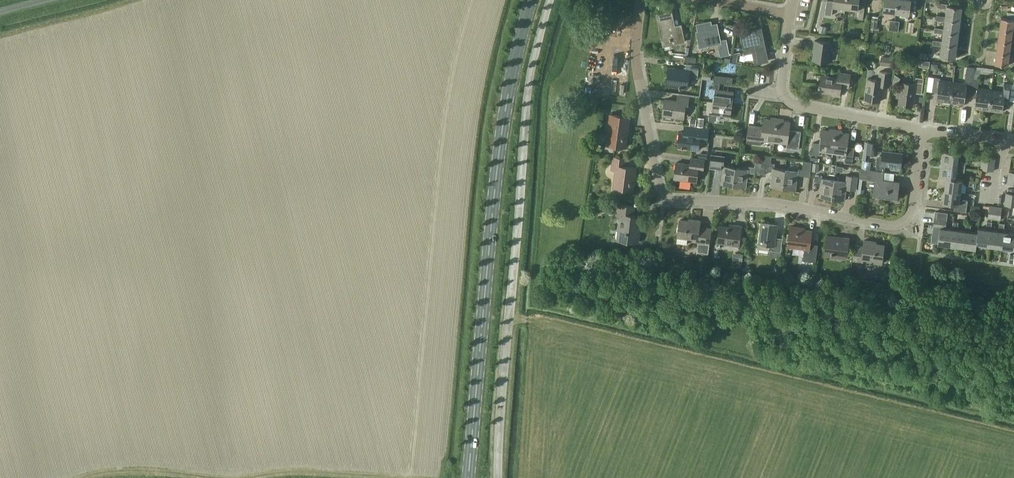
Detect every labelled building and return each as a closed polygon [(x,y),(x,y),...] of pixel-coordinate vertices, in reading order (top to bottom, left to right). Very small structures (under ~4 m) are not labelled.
[(845,7),(846,0),(833,0),(833,1),(827,0),(825,14),(832,15),(833,6),(845,7)] [(845,7),(857,9),(856,18),(863,19),(865,5),(858,4),(859,0),(846,0),(845,7)] [(897,0),(884,0),(883,10),(896,12),(897,0)] [(896,12),(909,14),(911,0),(897,0),(896,12)] [(946,8),(945,16),(945,17),(960,19),(962,6),(947,4),(947,3),(938,2),(937,7),(946,8)] [(674,26),(671,11),(657,14),(664,45),(684,41),(681,25),(674,26)] [(1000,28),(1013,30),(1013,20),(1013,12),(1007,11),(1007,17),(1001,17),(1000,28)] [(943,29),(959,31),(960,19),(945,17),(945,16),(936,15),(935,19),(945,21),(944,28),(943,29)] [(878,16),(871,16),(869,31),(880,32),(881,27),(877,26),(878,16)] [(729,41),(726,42),(726,39),(720,40),(717,23),(711,24),(711,21),(697,23),(698,31),(697,31),(700,47),(718,43),(721,55),(729,54),(728,50),(731,49),(729,41)] [(957,44),(959,31),(943,29),(944,28),(935,27),(934,32),(943,33),(942,41),(942,42),(957,44)] [(1013,30),(1000,28),(998,40),(1011,42),(1013,30)] [(768,60),(761,29),(741,33),(745,53),(753,51),(755,63),(768,60)] [(831,42),(815,40),(813,50),(814,50),(813,60),(829,62),(831,42)] [(942,42),(942,41),(933,40),(933,44),(941,45),(940,56),(955,58),(957,44),(942,42)] [(1010,47),(1011,42),(998,40),(996,51),(1010,53),(1010,47)] [(1008,65),(1010,53),(996,51),(995,63),(1008,65)] [(690,61),(690,64),(699,65),(698,73),(702,74),(703,63),(695,62),(696,57),(685,55),(684,61),(690,61)] [(893,58),(881,56),(880,64),(892,65),(893,58)] [(699,65),(690,64),(686,63),(685,69),(669,67),(667,85),(688,88),(689,76),(698,77),(698,73),(699,65)] [(970,97),(973,77),(974,67),(967,66),(965,83),(953,81),(950,102),(964,104),(965,96),(970,97)] [(712,70),(704,69),(702,79),(710,80),(712,70)] [(890,73),(880,71),(878,80),(867,78),(864,99),(880,101),(882,86),(888,86),(890,73)] [(850,74),(838,72),(837,77),(821,75),(819,91),(832,93),(832,95),(839,96),(841,86),(849,87),(850,74)] [(713,101),(732,104),(734,91),(719,89),(720,82),(732,84),(733,77),(715,75),(713,88),(715,89),(713,101)] [(924,78),(916,77),(915,83),(902,82),(900,92),(897,91),(897,97),(900,97),(899,104),(912,106),(914,92),(922,93),(924,78)] [(950,102),(953,81),(940,79),(940,78),(934,77),(932,91),(938,92),(936,100),(950,102)] [(975,107),(988,110),(991,89),(978,87),(979,78),(973,77),(970,97),(976,97),(975,107)] [(1003,91),(991,89),(988,110),(1002,112),(1003,103),(1008,104),(1012,83),(1004,82),(1003,91)] [(689,97),(678,95),(677,100),(665,99),(663,115),(684,118),(684,114),(687,114),(689,97)] [(732,104),(713,101),(711,114),(709,113),(708,120),(715,121),(716,114),(730,116),(732,104)] [(630,116),(610,114),(606,144),(626,147),(630,116)] [(774,141),(777,118),(764,116),(763,126),(748,124),(746,142),(761,144),(762,140),(774,141)] [(777,118),(774,141),(787,143),(787,147),(799,149),(801,131),(789,130),(790,119),(777,118)] [(691,126),(690,133),(680,132),(678,146),(698,149),(700,141),(700,139),(707,140),(709,129),(691,126)] [(833,152),(836,129),(823,127),(821,143),(814,142),(812,154),(819,155),(820,150),(833,152)] [(836,129),(833,152),(845,154),(844,162),(852,163),(853,158),(855,159),(856,150),(854,149),(854,147),(847,146),(849,131),(836,129)] [(865,165),(867,153),(877,155),(878,143),(864,141),(861,165),(865,165)] [(902,153),(882,150),(882,157),(877,156),(876,169),(884,170),(885,165),(901,167),(902,153)] [(941,164),(965,167),(965,162),(960,161),(960,163),(957,162),(958,153),(943,151),(941,164)] [(717,155),(711,154),(710,167),(716,168),(715,176),(721,177),(720,184),(733,185),(736,166),(723,165),(724,162),(717,161),(717,155)] [(770,186),(783,188),(785,169),(774,167),(775,163),(770,163),(771,156),(762,155),(762,156),(760,173),(765,174),(765,170),(772,171),(770,186)] [(748,172),(760,173),(762,156),(759,156),(759,162),(755,162),(754,167),(749,166),(748,168),(736,166),(733,185),(746,187),(748,172)] [(625,158),(613,157),(611,170),(616,170),(613,187),(633,190),(636,167),(624,166),(625,158)] [(704,159),(691,157),(690,164),(676,162),(674,178),(697,181),(698,170),(703,171),(704,159)] [(798,170),(785,169),(783,188),(796,190),(798,174),(809,176),(811,161),(803,160),(802,169),(798,168),(798,170)] [(965,167),(941,164),(939,176),(946,177),(955,178),(956,169),(959,169),(959,171),(964,172),(965,167)] [(883,172),(868,170),(867,179),(875,180),(873,196),(897,199),(899,181),(885,179),(882,179),(883,172)] [(846,181),(835,179),(832,198),(845,200),(846,188),(856,190),(857,176),(846,174),(846,181)] [(832,198),(835,179),(822,178),(822,176),(815,175),(814,181),(821,181),(819,197),(832,198)] [(946,177),(944,190),(960,192),(961,183),(964,183),(964,185),(969,185),(970,180),(955,178),(946,177)] [(960,192),(944,190),(943,202),(954,204),(953,210),(966,212),(967,200),(962,200),(962,201),(959,201),(960,192)] [(634,206),(618,204),(616,215),(620,216),(617,239),(638,242),(642,216),(633,214),(634,206)] [(952,229),(945,228),(947,212),(937,211),(936,217),(934,217),(933,224),(940,225),(938,243),(950,244),(952,229)] [(700,220),(688,218),(688,220),(680,219),(677,242),(687,243),(687,237),(696,239),(695,242),(698,242),(696,255),(707,257),(711,228),(699,226),(700,220)] [(952,229),(950,244),(963,246),(965,230),(956,229),(956,226),(958,226),(958,221),(953,220),(952,229)] [(976,243),(988,245),(991,229),(992,221),(987,221),(986,226),(987,226),(987,229),(978,228),(977,232),(976,243)] [(778,224),(761,222),(757,248),(769,249),(769,256),(780,257),(782,238),(776,237),(778,224)] [(976,248),(976,243),(977,232),(968,231),(969,228),(970,228),(971,223),(966,222),(965,230),(963,246),(976,248)] [(988,245),(1001,247),(1003,231),(1004,223),(999,222),(998,227),(1000,227),(1000,231),(991,229),(988,245)] [(741,225),(729,224),(729,226),(720,225),(718,242),(739,244),(741,225)] [(799,227),(790,226),(788,246),(805,248),(803,260),(816,262),(818,244),(810,243),(811,230),(799,229),(799,227)] [(1003,231),(1001,247),(1013,248),(1013,232),(1003,231)] [(849,238),(827,235),(824,255),(846,258),(849,238)] [(876,241),(864,240),(863,246),(855,245),(853,260),(862,261),(863,259),(875,260),(874,262),(881,263),(884,244),(875,243),(876,241)]
